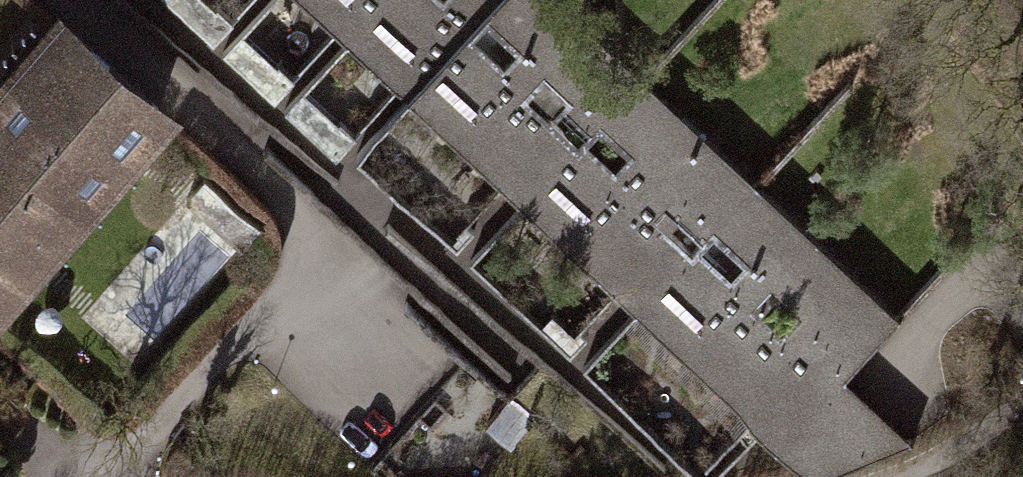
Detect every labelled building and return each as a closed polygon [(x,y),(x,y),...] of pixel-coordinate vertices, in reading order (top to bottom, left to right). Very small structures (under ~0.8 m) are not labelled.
[(350,50),(397,0),(296,0),(350,50)] [(413,109),(516,0),(397,0),(350,50),(413,109)] [(529,218),(653,86),(561,0),(516,0),(413,109),(529,218)] [(256,90),(294,72),(264,11),(226,29),(256,90)] [(0,92),(0,138),(98,225),(192,119),(71,12),(0,92)] [(529,218),(644,326),(768,194),(653,86),(529,218)] [(5,331),(98,225),(0,138),(0,327),(5,331)] [(806,476),(830,476),(916,445),(851,384),(907,324),(768,194),(644,326),(806,476)]
